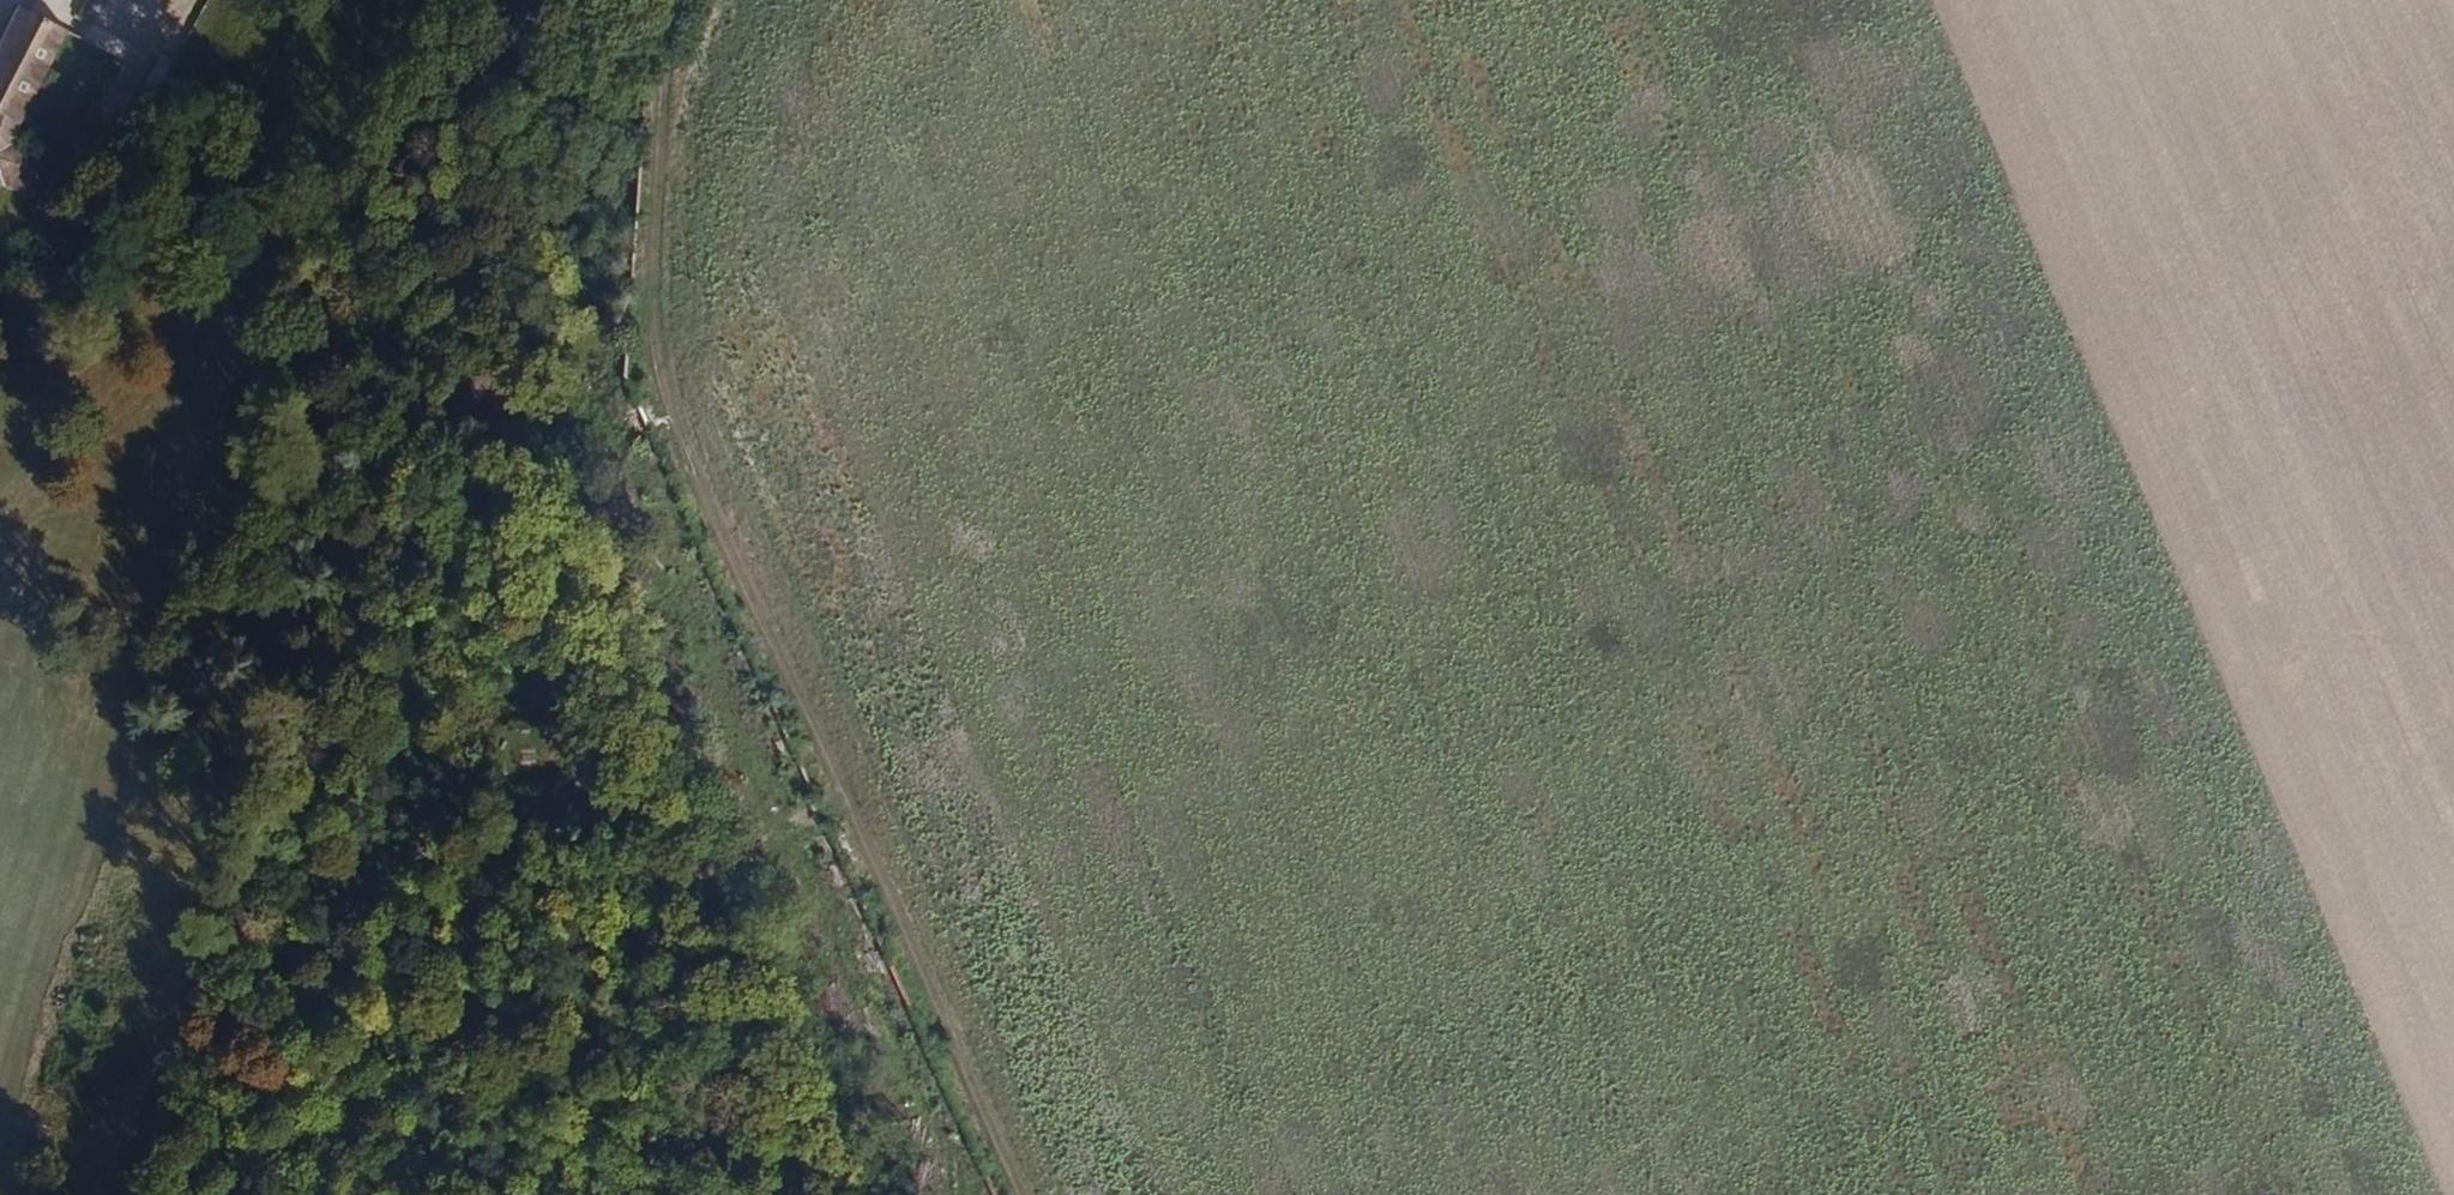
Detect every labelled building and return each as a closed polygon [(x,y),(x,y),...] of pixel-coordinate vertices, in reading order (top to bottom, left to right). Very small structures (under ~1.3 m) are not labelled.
[(0,48),(0,60),(25,9),(21,7),(0,48)] [(53,205),(69,171),(24,156),(28,144),(13,142),(17,123),(20,124),(67,30),(25,9),(0,60),(0,184),(53,205)] [(67,37),(60,57),(101,71),(107,51),(67,37)] [(108,89),(89,127),(129,147),(148,109),(108,89)]
